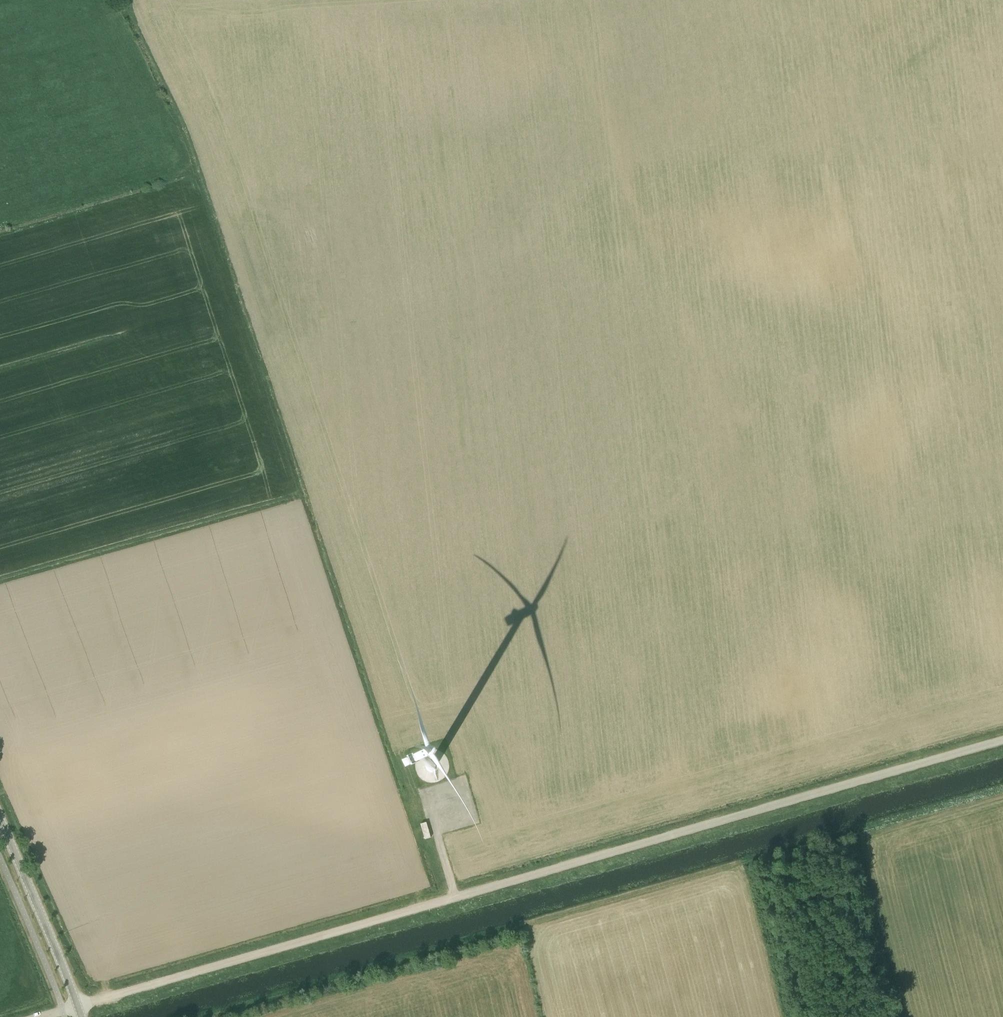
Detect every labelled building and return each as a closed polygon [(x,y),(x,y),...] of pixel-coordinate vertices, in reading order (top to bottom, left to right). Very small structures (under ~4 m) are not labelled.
[(437,766),(437,765),(436,764),(436,763),(436,762),(435,762),(434,762),(434,761),(433,761),(432,761),(431,761),(430,761),(430,762),(429,762),(429,763),(428,763),(428,764),(428,765),(428,766),(428,767),(428,768),(429,768),(429,769),(430,769),(431,770),(432,770),(433,770),(434,770),(434,769),(435,769),(436,768),(436,767),(437,766)] [(425,839),(431,837),(426,822),(421,824),(425,839)]
